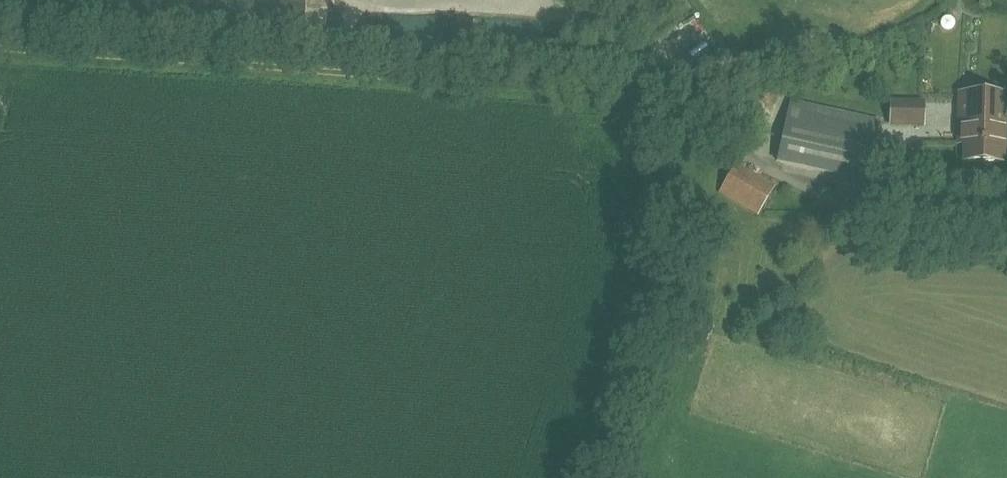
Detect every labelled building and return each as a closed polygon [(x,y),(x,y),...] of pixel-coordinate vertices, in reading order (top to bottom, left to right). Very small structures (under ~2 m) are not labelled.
[(695,64),(719,46),(702,25),(679,43),(695,64)] [(1001,113),(1001,95),(959,94),(958,127),(964,127),(964,161),(1000,162),(1000,145),(1006,146),(1006,126),(999,125),(999,113),(1001,113)] [(879,121),(790,101),(777,160),(866,180),(879,121)] [(891,124),(923,125),(923,103),(891,102),(891,124)] [(775,186),(736,164),(720,192),(759,214),(775,186)]
